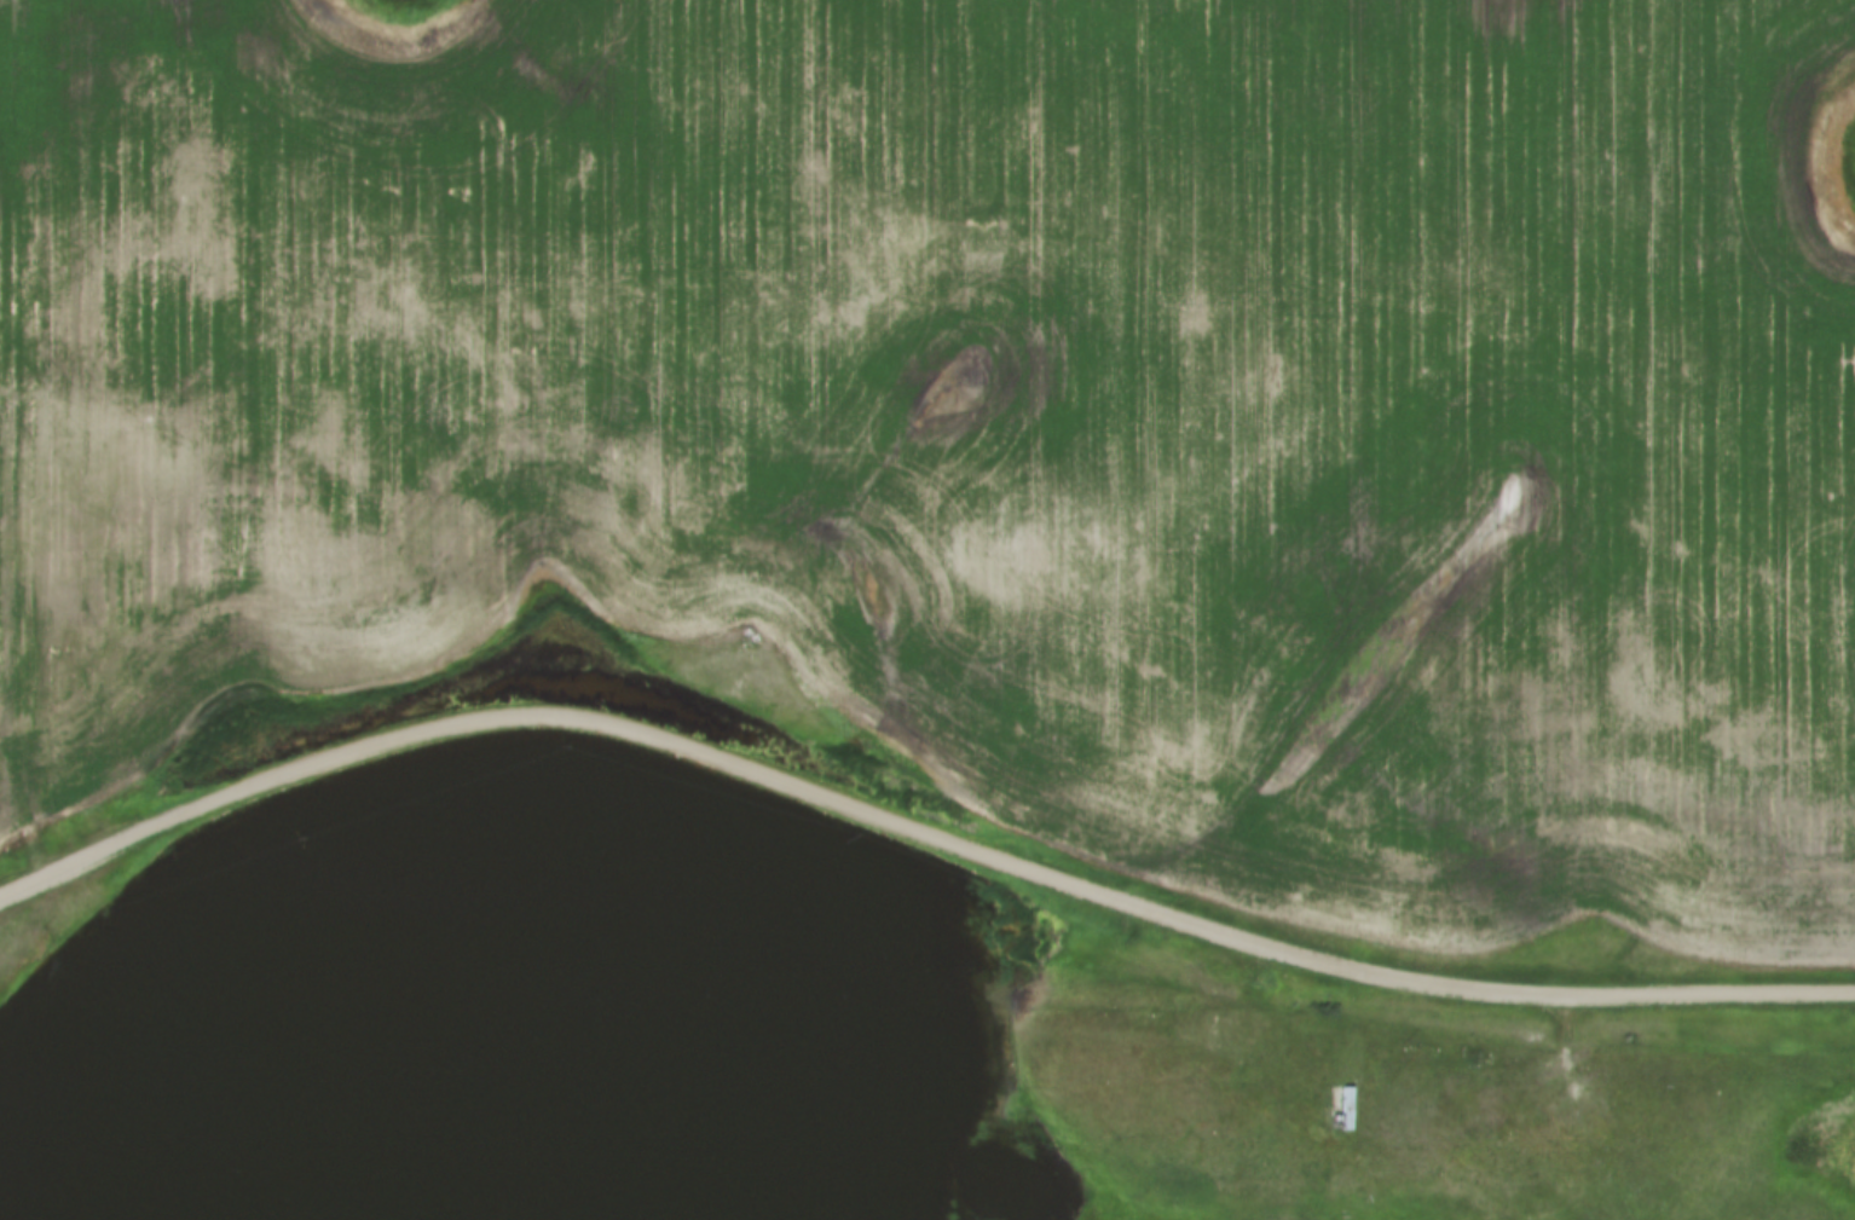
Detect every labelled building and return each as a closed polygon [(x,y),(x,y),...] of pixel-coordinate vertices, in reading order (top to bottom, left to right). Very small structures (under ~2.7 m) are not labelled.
[(1331,1118),(1331,1131),(1351,1131),(1352,1089),(1337,1089),(1337,1118),(1331,1118)]
